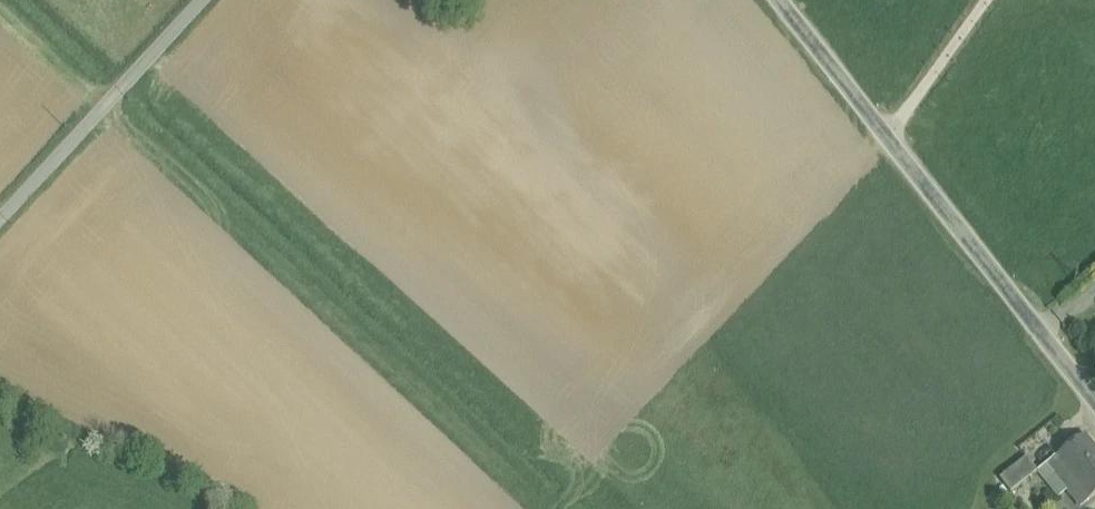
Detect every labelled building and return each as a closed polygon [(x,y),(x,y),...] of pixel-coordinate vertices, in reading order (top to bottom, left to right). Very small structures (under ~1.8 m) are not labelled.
[(1055,460),(1079,489),(1089,502),(1094,497),(1094,450),(1085,437),(1055,460)] [(1000,481),(1011,495),(1038,474),(1026,460),(1000,481)] [(1079,489),(1055,460),(1047,467),(1070,496),(1079,489)] [(1079,489),(1070,496),(1081,508),(1089,502),(1079,489)]
